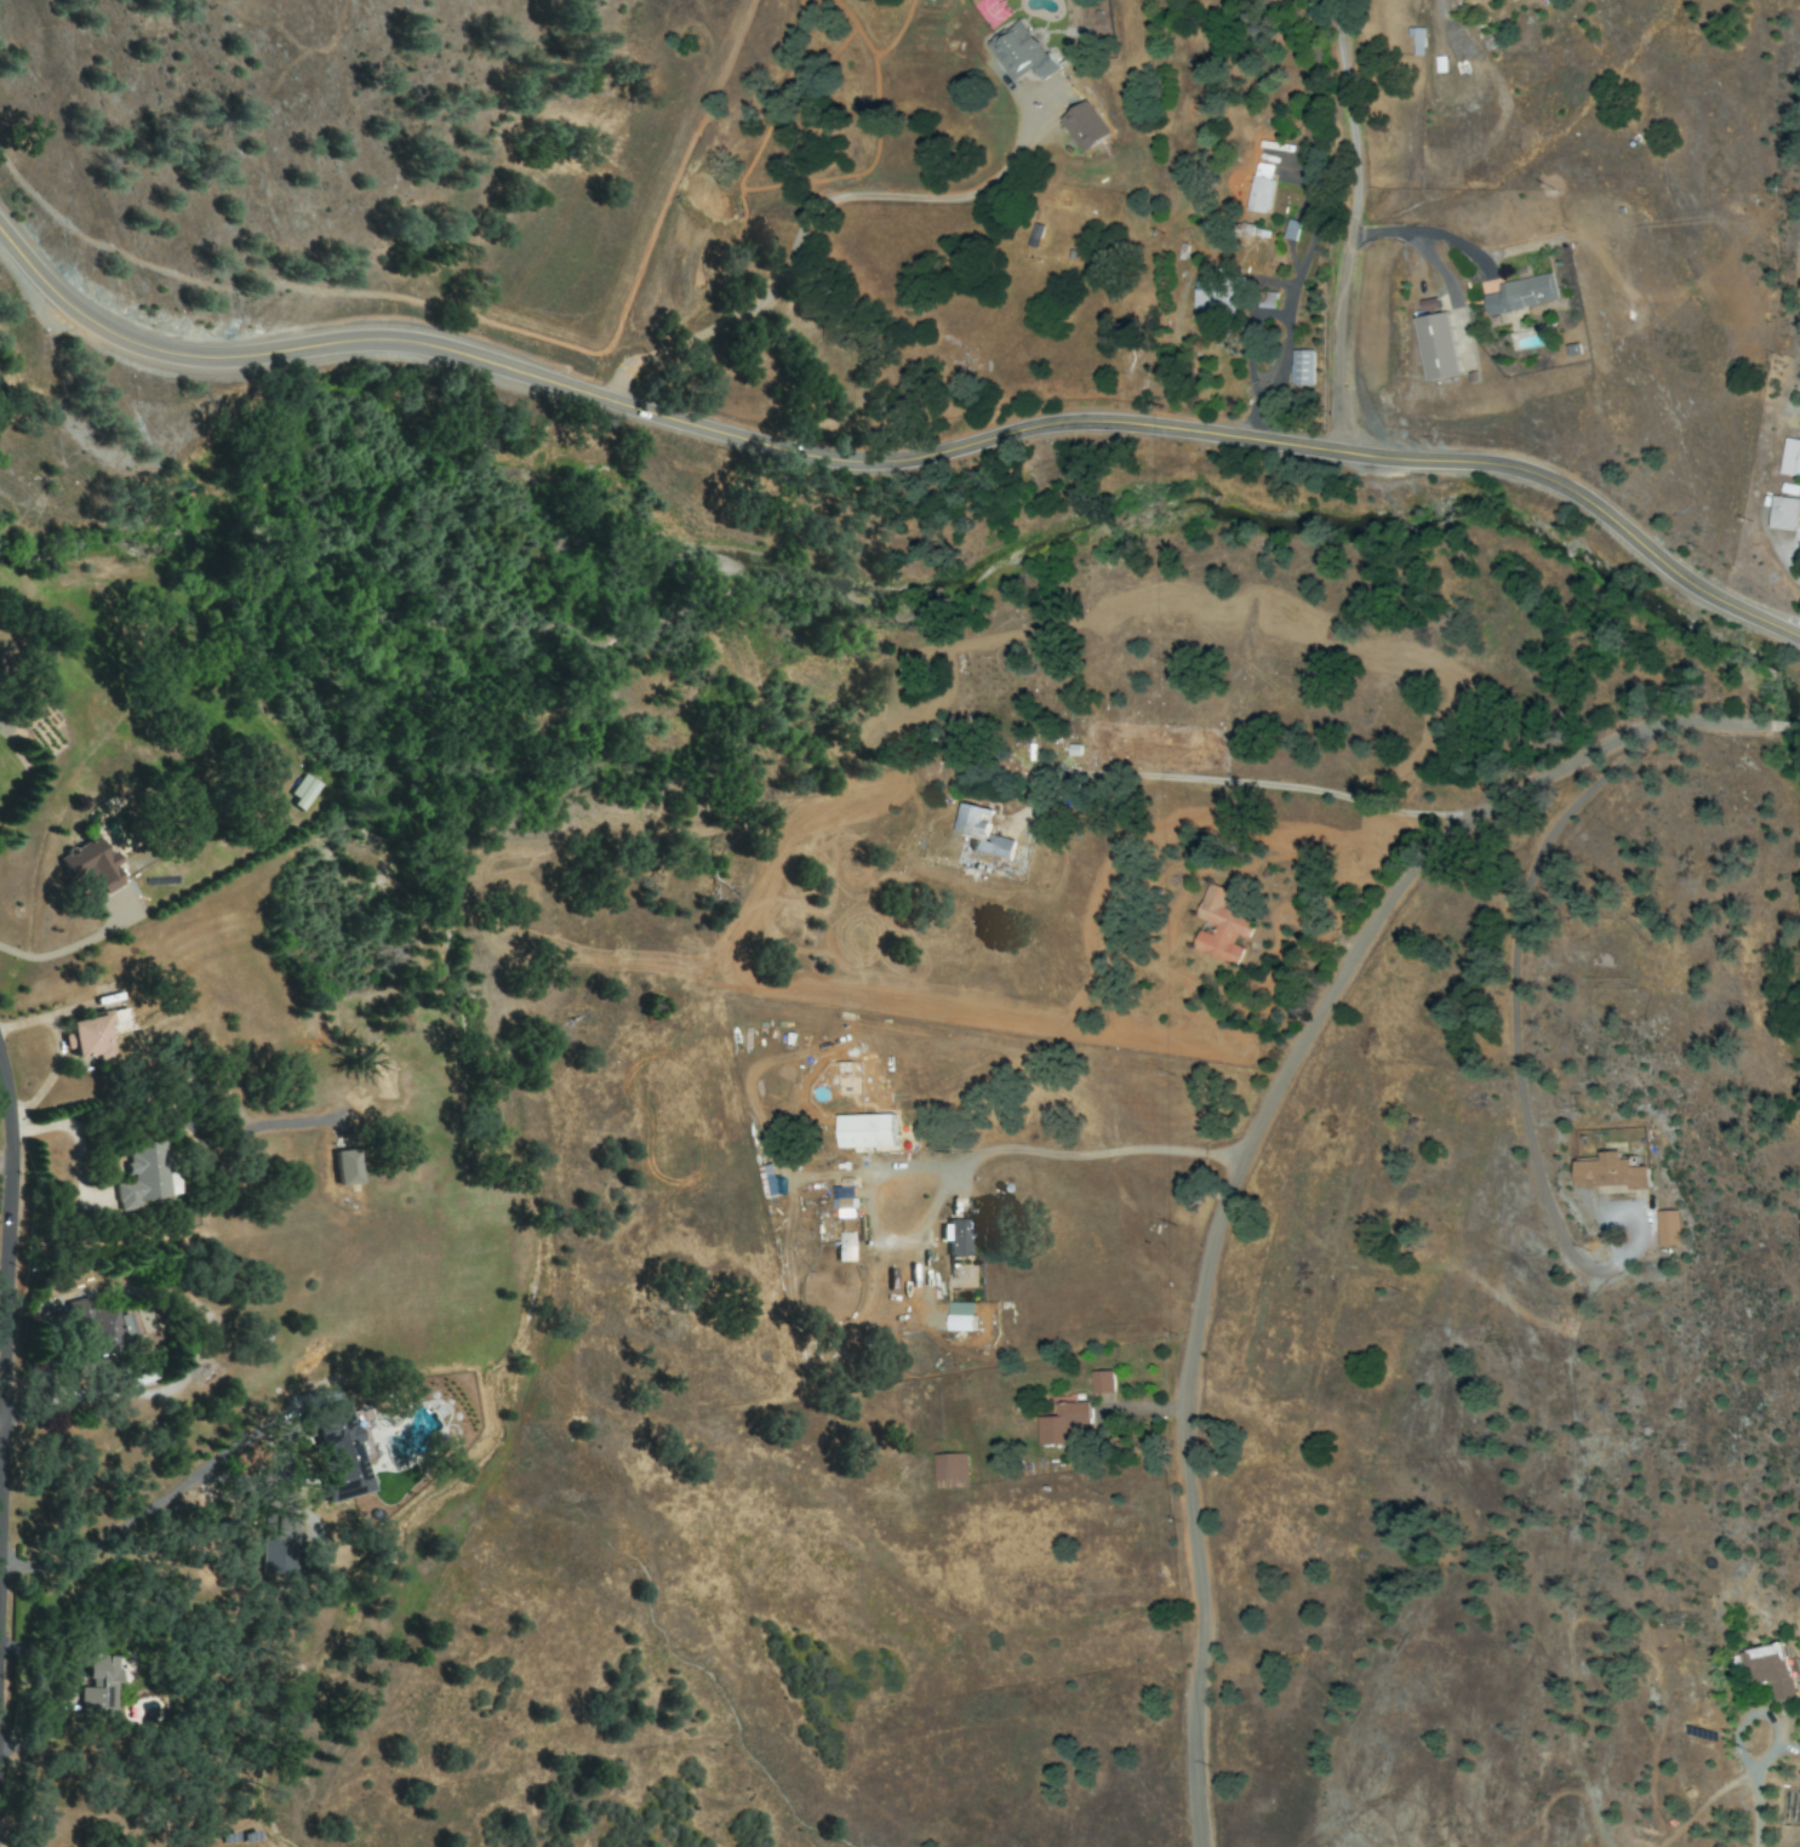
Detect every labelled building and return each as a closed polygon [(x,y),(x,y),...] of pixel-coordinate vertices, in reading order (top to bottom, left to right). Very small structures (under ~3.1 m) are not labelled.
[(1013,82),(1033,68),(1042,80),(1057,69),(1021,18),(986,43),(1013,82)] [(1411,55),(1422,55),(1423,28),(1412,28),(1411,55)] [(1061,116),(1082,152),(1109,136),(1088,100),(1061,116)] [(1274,166),(1254,162),(1244,210),(1265,214),(1274,166)] [(1283,238),(1295,240),(1299,222),(1286,219),(1283,238)] [(1043,226),(1034,223),(1028,245),(1038,248),(1043,226)] [(1192,309),(1235,311),(1237,272),(1201,270),(1201,281),(1193,281),(1192,309)] [(1499,283),(1501,292),(1484,295),(1488,314),(1557,301),(1552,273),(1499,283)] [(1274,308),(1274,292),(1257,292),(1256,307),(1274,308)] [(1459,375),(1446,312),(1414,318),(1427,381),(1459,375)] [(1291,385),(1313,385),(1312,350),(1290,351),(1291,385)] [(1779,472),(1799,475),(1799,441),(1784,439),(1779,472)] [(1767,527),(1793,531),(1798,499),(1772,495),(1767,527)] [(255,806),(279,784),(266,769),(242,791),(255,806)] [(300,809),(318,785),(302,774),(285,798),(300,809)] [(991,808),(962,803),(957,834),(987,839),(990,822),(989,822),(991,808)] [(1010,860),(1014,839),(989,834),(987,843),(971,840),(969,853),(1010,860)] [(56,857),(68,880),(83,872),(95,896),(122,883),(113,866),(119,863),(113,851),(105,855),(96,837),(56,857)] [(1192,949),(1237,965),(1243,948),(1233,944),(1236,935),(1248,940),(1255,921),(1222,909),(1229,890),(1208,882),(1196,918),(1215,924),(1212,934),(1199,930),(1192,949)] [(66,1020),(73,1059),(94,1055),(95,1060),(111,1057),(107,1034),(131,1030),(127,1009),(66,1020)] [(894,1114),(839,1116),(840,1148),(895,1146),(894,1114)] [(162,1197),(156,1140),(119,1144),(123,1182),(109,1184),(111,1211),(134,1208),(133,1200),(162,1197)] [(358,1184),(356,1150),(334,1151),(336,1185),(358,1184)] [(1629,1186),(1629,1190),(1649,1189),(1648,1166),(1631,1167),(1630,1158),(1619,1159),(1619,1151),(1600,1152),(1600,1160),(1576,1161),(1577,1187),(1629,1186)] [(839,1231),(855,1231),(856,1198),(840,1198),(839,1231)] [(1680,1210),(1657,1211),(1657,1246),(1680,1246),(1680,1210)] [(969,1221),(940,1221),(940,1241),(947,1241),(947,1257),(969,1257),(969,1221)] [(852,1261),(851,1232),(840,1232),(841,1262),(852,1261)] [(90,1310),(86,1297),(69,1301),(83,1356),(135,1342),(127,1313),(116,1315),(113,1304),(90,1310)] [(972,1331),(973,1316),(948,1316),(948,1331),(972,1331)] [(1113,1393),(1112,1371),(1091,1371),(1091,1393),(1113,1393)] [(1074,1444),(1073,1422),(1090,1422),(1090,1402),(1056,1403),(1056,1416),(1038,1417),(1039,1445),(1074,1444)] [(370,1486),(342,1403),(303,1417),(307,1429),(311,1428),(320,1454),(326,1452),(330,1463),(318,1468),(329,1500),(370,1486)] [(968,1487),(967,1453),(934,1455),(935,1489),(968,1487)] [(296,1515),(265,1513),(261,1578),(293,1579),(296,1515)] [(1795,1698),(1784,1642),(1746,1649),(1753,1684),(1769,1681),(1773,1702),(1795,1698)] [(116,1718),(116,1682),(118,1682),(117,1656),(88,1656),(88,1687),(80,1687),(81,1713),(104,1713),(104,1718),(116,1718)]
